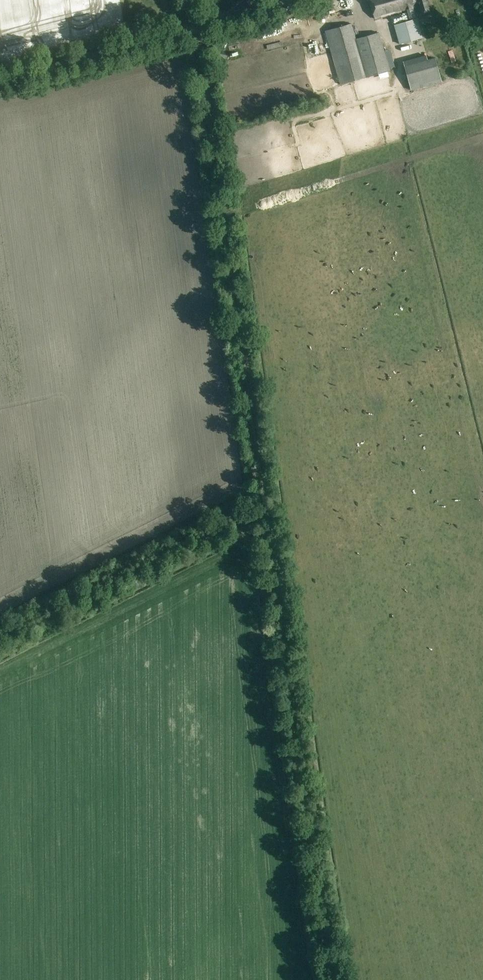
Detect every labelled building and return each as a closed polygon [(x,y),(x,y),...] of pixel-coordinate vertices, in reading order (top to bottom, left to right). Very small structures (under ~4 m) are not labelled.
[(418,6),(420,14),(431,11),(428,0),(370,0),(374,18),(407,9),(410,21),(394,25),(400,44),(422,38),(417,18),(414,19),(411,8),(418,6)] [(325,31),(341,85),(389,71),(378,33),(356,39),(351,24),(325,31)] [(411,91),(442,83),(435,58),(404,66),(411,91)]
